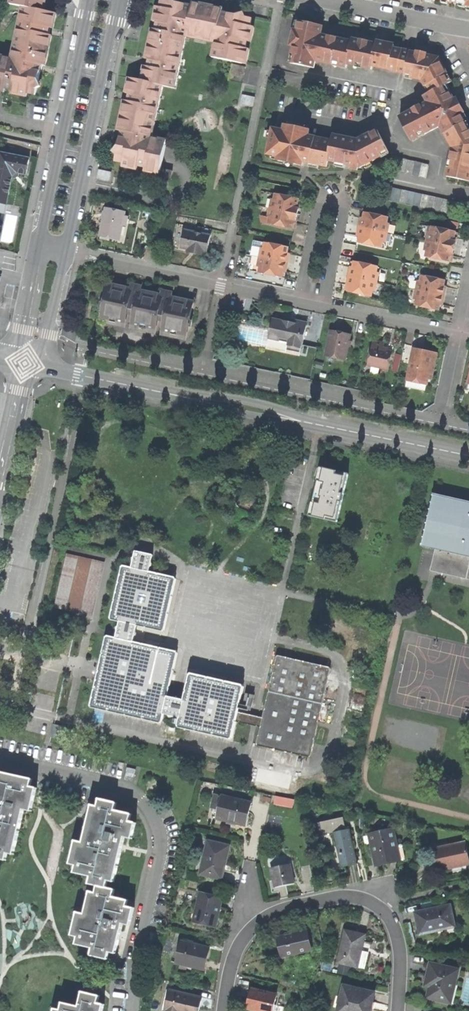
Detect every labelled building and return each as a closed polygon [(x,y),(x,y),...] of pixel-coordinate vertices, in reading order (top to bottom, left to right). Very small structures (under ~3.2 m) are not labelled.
[(40,10),(42,0),(11,0),(10,4),(22,7),(40,10)] [(249,26),(251,18),(233,14),(225,12),(224,13),(220,12),(221,9),(192,2),(191,6),(185,5),(161,0),(160,8),(157,7),(153,24),(156,24),(156,26),(155,30),(152,29),(146,61),(148,61),(146,68),(144,67),(141,82),(129,79),(127,89),(125,94),(129,95),(127,102),(124,101),(118,131),(121,132),(116,156),(115,162),(122,164),(122,168),(137,171),(138,168),(145,169),(144,173),(159,176),(161,173),(168,141),(153,138),(163,87),(176,90),(187,38),(215,44),(212,59),(240,64),(245,64),(248,49),(244,48),(246,41),(250,41),(253,27),(249,26)] [(441,3),(447,4),(448,1),(459,3),(459,7),(465,8),(465,7),(468,7),(467,10),(468,11),(468,0),(442,0),(441,3)] [(11,58),(5,88),(12,90),(12,94),(27,97),(27,93),(35,95),(41,69),(42,65),(45,66),(51,36),(48,35),(48,32),(49,28),(53,29),(56,14),(44,11),(40,10),(22,7),(11,58)] [(427,85),(432,93),(443,87),(447,85),(449,84),(445,77),(448,75),(439,58),(424,55),(393,49),(394,45),(386,43),(377,41),(377,44),(353,39),(352,42),(321,35),(322,27),(310,24),(299,22),(290,63),(314,68),(316,61),(346,68),(348,61),(363,64),(362,67),(371,69),(372,66),(413,75),(412,78),(422,81),(425,86),(427,85)] [(4,92),(5,88),(11,58),(0,56),(0,92),(4,92)] [(244,69),(230,66),(227,81),(241,84),(244,69)] [(468,181),(468,130),(468,131),(464,124),(466,123),(461,114),(457,106),(454,100),(450,92),(447,94),(443,87),(432,93),(425,97),(428,103),(400,118),(412,141),(440,126),(444,134),(447,133),(450,140),(448,141),(452,148),(449,161),(453,162),(449,177),(468,181)] [(302,166),(303,162),(306,163),(327,167),(328,161),(348,166),(359,168),(389,154),(377,131),(358,140),(334,136),(333,141),(309,136),(310,130),(284,125),(283,130),(273,128),(267,154),(278,157),(277,161),(302,166)] [(7,198),(9,187),(11,177),(16,174),(25,176),(28,160),(0,154),(0,197),(7,198)] [(428,164),(394,157),(391,170),(425,177),(428,164)] [(109,180),(109,172),(100,171),(99,179),(109,180)] [(172,174),(164,172),(163,179),(171,181),(172,174)] [(449,200),(388,187),(385,199),(446,214),(449,200)] [(271,200),(269,210),(297,215),(299,206),(296,205),(297,199),(275,194),(274,200),(271,200)] [(110,207),(106,207),(104,216),(100,233),(120,237),(122,225),(124,216),(125,213),(109,209),(110,207)] [(296,223),(297,215),(269,210),(267,217),(270,218),(269,224),(292,229),(293,223),(296,223)] [(360,219),(359,228),(387,233),(389,225),(386,224),(388,218),(364,213),(363,219),(360,219)] [(199,234),(184,231),(180,249),(186,250),(189,251),(188,254),(193,255),(198,256),(198,253),(206,254),(211,229),(200,227),(199,234)] [(385,243),(387,233),(359,228),(357,237),(359,237),(358,243),(381,248),(383,242),(385,243)] [(428,233),(426,242),(455,248),(456,239),(454,239),(455,232),(432,228),(431,234),(428,233)] [(288,248),(254,241),(251,255),(259,257),(259,258),(287,264),(289,255),(287,255),(288,248)] [(426,242),(425,250),(427,251),(426,258),(449,262),(450,256),(453,257),(455,248),(426,242)] [(286,272),(287,264),(259,258),(257,266),(260,267),(259,273),(282,278),(283,272),(286,272)] [(351,268),(349,277),(377,283),(379,274),(376,273),(378,267),(355,262),(353,268),(351,268)] [(371,298),(373,291),(375,292),(377,283),(349,277),(347,286),(350,286),(348,293),(371,298)] [(418,282),(416,291),(445,297),(447,288),(444,288),(445,281),(422,277),(421,283),(418,282)] [(123,326),(126,313),(131,290),(109,285),(106,301),(103,313),(102,322),(123,326)] [(140,291),(131,290),(126,313),(135,315),(132,328),(154,333),(156,320),(166,322),(171,298),(162,296),(158,295),(144,292),(140,291)] [(440,306),(443,307),(445,297),(416,291),(415,301),(417,301),(416,307),(439,312),(440,306)] [(185,339),(188,326),(189,321),(191,311),(192,302),(171,298),(166,322),(163,334),(185,339)] [(302,346),(307,323),(298,321),(290,320),(290,323),(273,319),(268,339),(288,343),(287,350),(300,353),(302,346)] [(345,360),(350,337),(339,334),(330,332),(325,355),(345,360)] [(367,367),(387,372),(391,354),(382,352),(384,345),(378,344),(373,342),(367,367)] [(431,382),(436,355),(422,352),(413,350),(406,380),(427,385),(427,381),(431,382)] [(344,364),(345,360),(325,355),(324,359),(344,364)] [(310,517),(336,524),(347,475),(321,469),(310,517)] [(434,492),(420,543),(434,547),(428,568),(468,579),(468,501),(434,492)] [(256,745),(308,757),(329,668),(276,657),(262,719),(236,712),(237,709),(249,712),(253,696),(241,693),(242,686),(190,674),(183,700),(167,696),(177,653),(133,642),(137,625),(163,632),(175,579),(149,572),(150,567),(155,561),(152,559),(152,555),(143,553),(135,551),(135,554),(130,555),(132,563),(131,568),(122,566),(110,619),(119,622),(115,639),(106,636),(98,671),(90,707),(160,723),(163,714),(179,718),(177,727),(230,740),(234,722),(260,727),(256,745)] [(66,553),(57,608),(94,615),(104,560),(66,553)] [(50,736),(57,738),(59,726),(52,724),(52,728),(50,736)] [(7,853),(14,854),(24,809),(31,811),(36,787),(31,786),(32,780),(0,772),(0,858),(6,860),(7,853)] [(237,824),(244,826),(250,803),(222,797),(216,819),(237,824)] [(107,958),(109,951),(115,952),(119,939),(123,922),(129,924),(133,907),(127,905),(128,900),(113,896),(115,888),(107,886),(108,880),(114,881),(120,860),(125,838),(132,839),(136,823),(130,822),(132,814),(115,810),(117,803),(100,799),(98,807),(92,805),(82,843),(76,841),(70,864),(76,865),(75,873),(91,877),(89,884),(97,886),(96,894),(90,892),(85,912),(77,911),(72,934),(78,935),(76,942),(92,946),(90,953),(107,958)] [(348,864),(357,863),(349,829),(346,829),(343,817),(313,823),(316,836),(333,833),(341,866),(348,864)] [(384,863),(400,859),(393,829),(369,834),(376,865),(384,863)] [(223,870),(228,846),(207,842),(200,875),(221,879),(223,870)] [(468,865),(468,858),(466,844),(433,851),(436,864),(438,872),(468,865)] [(290,863),(271,868),(276,887),(285,885),(294,883),(290,863)] [(221,897),(201,892),(194,922),(215,927),(217,920),(218,915),(217,914),(221,897)] [(455,927),(451,906),(416,914),(419,926),(421,935),(455,927)] [(337,962),(357,966),(364,934),(353,931),(344,929),(337,962)] [(287,934),(278,936),(280,948),(276,949),(278,956),(310,949),(306,930),(287,934)] [(189,940),(181,938),(176,963),(204,969),(206,958),(208,948),(199,946),(199,944),(188,941),(189,940)] [(458,972),(430,966),(426,980),(424,989),(430,990),(427,1000),(454,1006),(458,989),(455,988),(458,972)] [(369,1008),(370,1009),(372,1002),(374,992),(343,985),(337,1010),(368,1010),(369,1008)] [(258,989),(256,999),(253,998),(252,1003),(250,1010),(257,1010),(273,1010),(275,1004),(278,1005),(281,994),(258,989)] [(169,990),(164,1009),(165,1010),(198,1010),(199,1008),(202,997),(169,990)] [(104,1004),(98,1003),(99,995),(83,992),(79,1006),(63,1002),(61,1010),(55,1008),(54,1010),(102,1010),(104,1004)]
